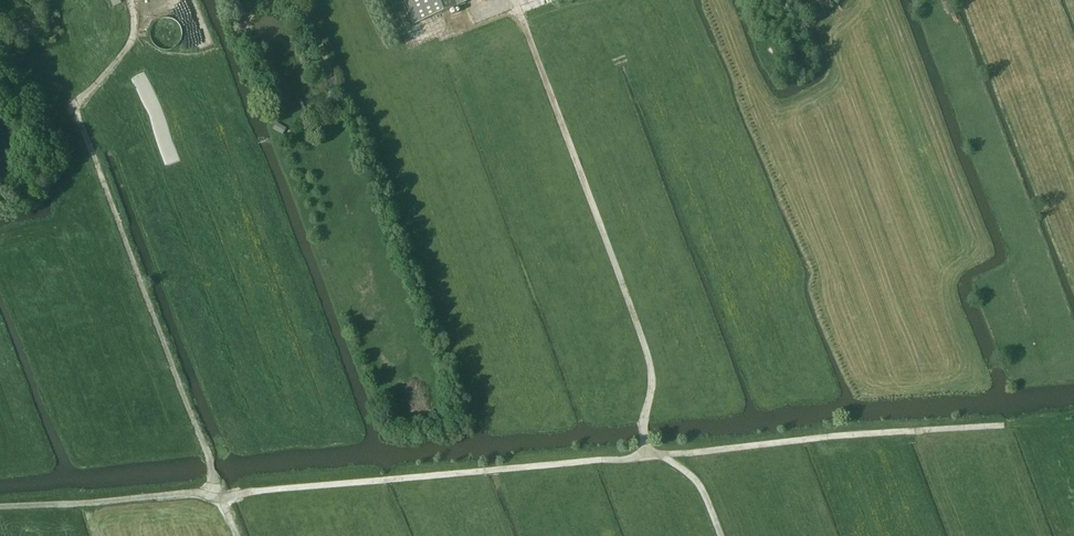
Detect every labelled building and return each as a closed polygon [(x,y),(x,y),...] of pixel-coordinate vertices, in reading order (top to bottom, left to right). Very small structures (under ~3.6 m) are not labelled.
[(145,13),(162,15),(164,0),(159,0),(146,0),(145,13)] [(413,25),(475,0),(403,0),(413,25)] [(175,21),(162,21),(162,37),(180,38),(181,30),(175,29),(175,21)] [(283,134),(286,129),(276,123),(273,129),(283,134)]
